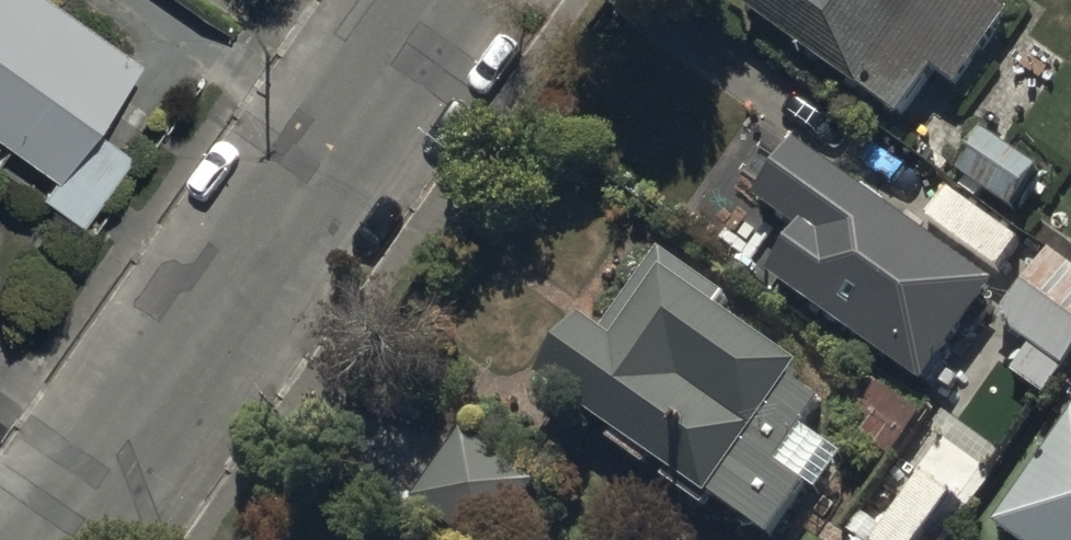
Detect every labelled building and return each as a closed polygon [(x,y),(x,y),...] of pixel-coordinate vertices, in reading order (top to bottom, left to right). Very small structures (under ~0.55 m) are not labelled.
[(2,158),(3,156),(88,215),(135,146),(98,121),(145,53),(69,0),(0,0),(0,156),(2,158)] [(901,115),(932,69),(960,88),(1015,12),(998,0),(740,0),(901,115)] [(984,129),(957,170),(1016,208),(1043,167),(984,129)] [(1003,282),(799,141),(761,196),(804,226),(772,273),(932,384),(1003,282)] [(1001,318),(1032,341),(1013,366),(1045,390),(1070,355),(1070,261),(1054,248),(1001,318)] [(850,453),(809,423),(828,396),(800,376),(808,366),(724,306),(730,297),(664,249),(608,326),(586,310),(540,373),(619,430),(610,442),(648,469),(657,457),(671,467),(663,477),(707,508),(717,494),(776,536),(812,486),(821,492),(850,453)] [(931,408),(871,368),(838,417),(898,457),(931,408)] [(997,519),(1026,539),(1070,539),(1070,420),(997,519)] [(417,497),(479,539),(499,539),(540,481),(465,429),(417,497)]
